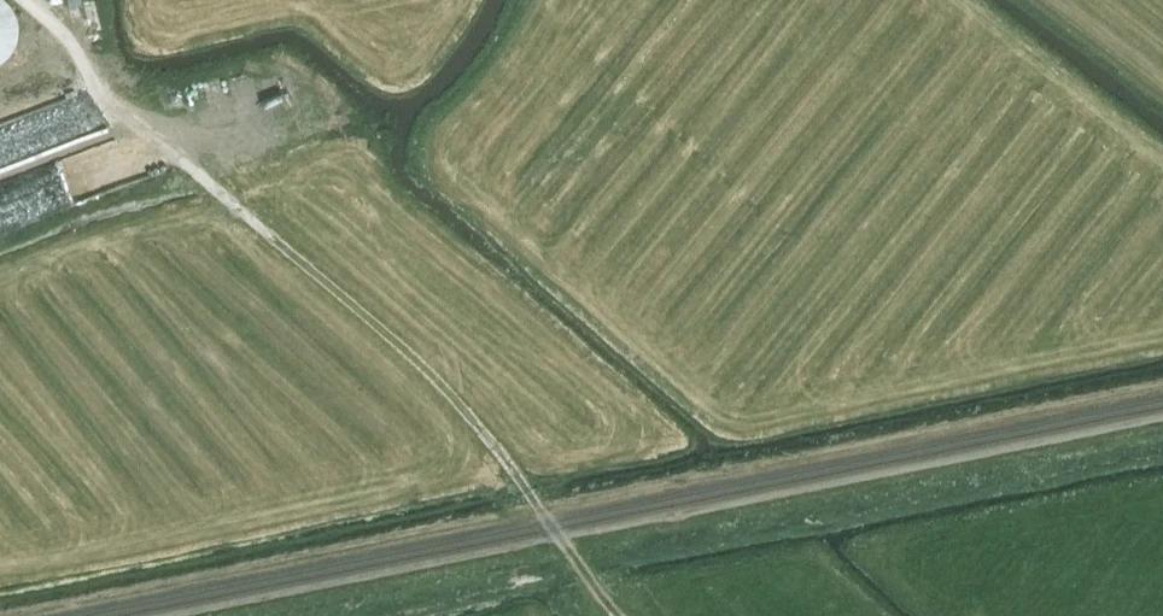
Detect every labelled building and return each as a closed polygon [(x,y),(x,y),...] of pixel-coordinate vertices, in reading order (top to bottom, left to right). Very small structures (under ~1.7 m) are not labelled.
[(19,29),(14,12),(5,0),(0,0),(0,62),(11,53),(16,43),(19,29)]
